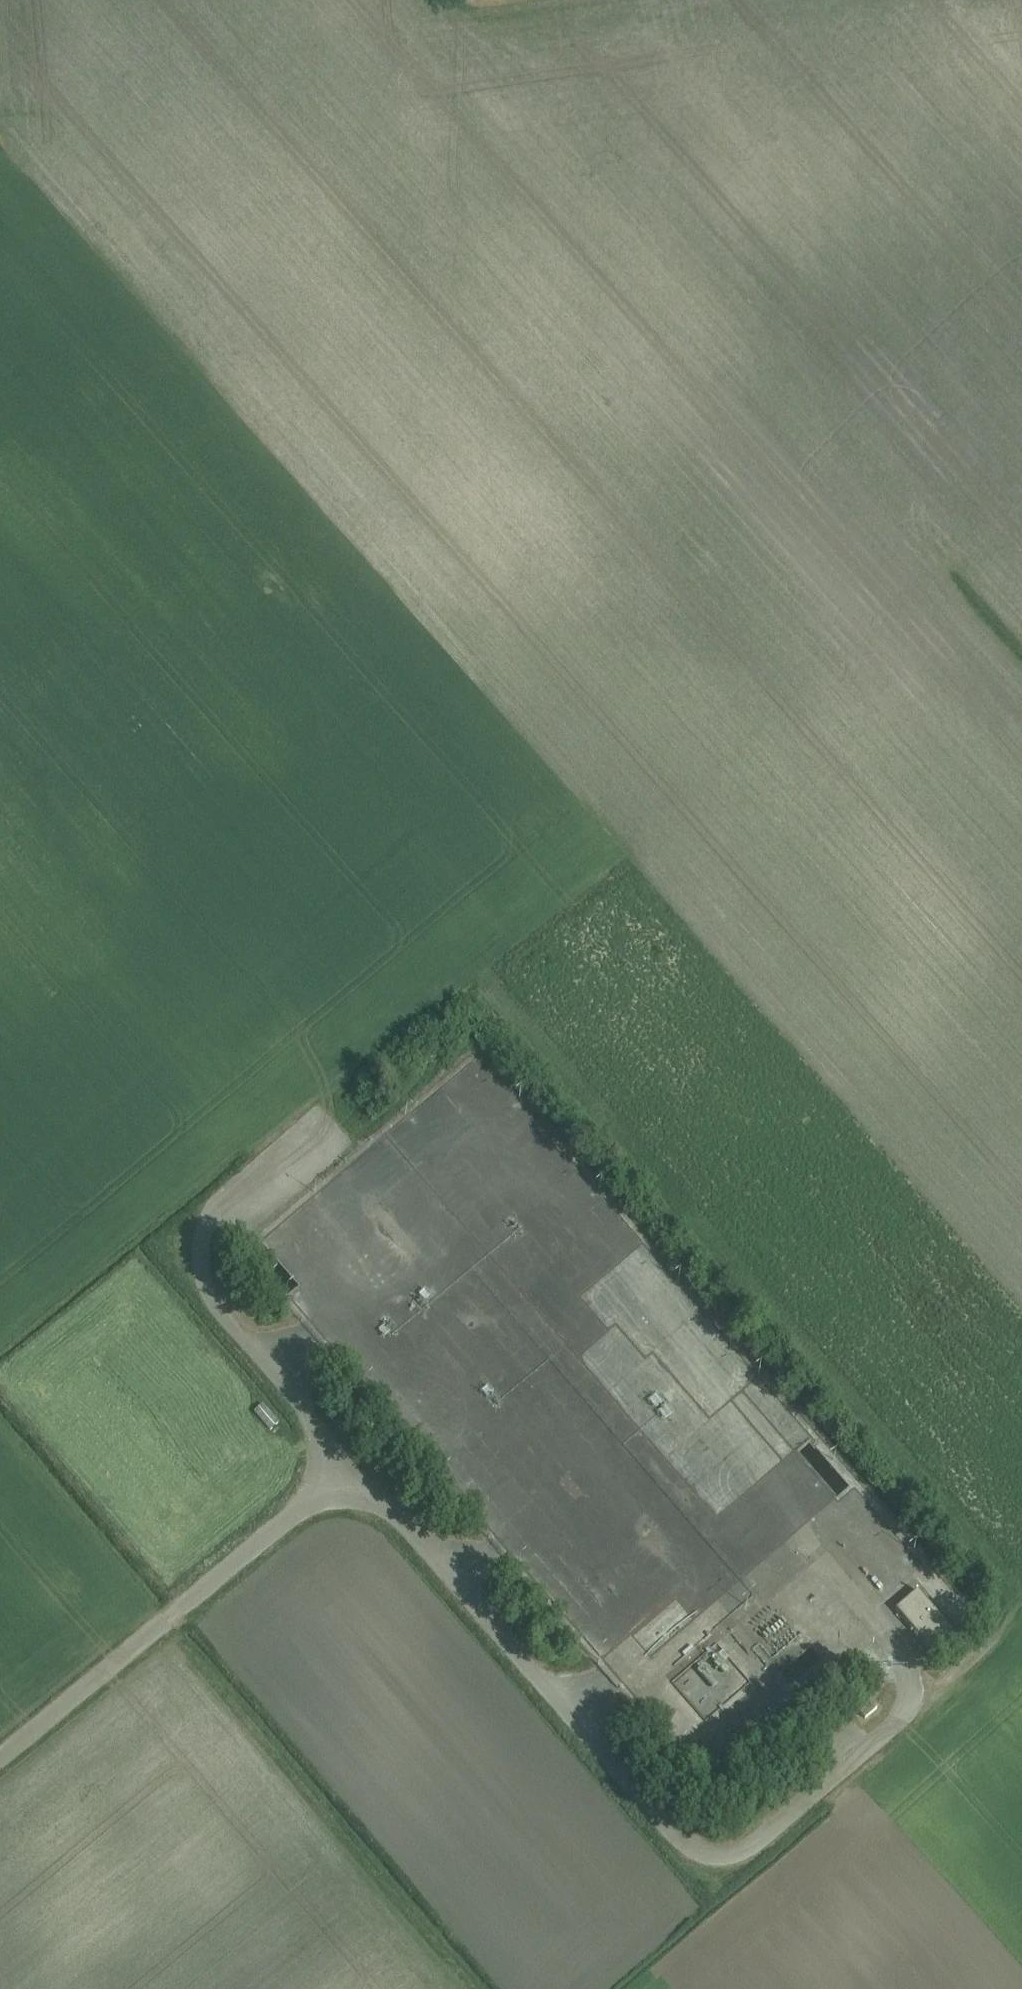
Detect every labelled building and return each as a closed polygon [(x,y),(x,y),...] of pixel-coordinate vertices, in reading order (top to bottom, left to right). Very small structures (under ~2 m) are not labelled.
[(279,1424),(264,1406),(255,1413),(271,1431),(279,1424)] [(934,1655),(955,1637),(917,1592),(895,1610),(934,1655)] [(864,1718),(877,1708),(870,1700),(858,1711),(864,1718)]
